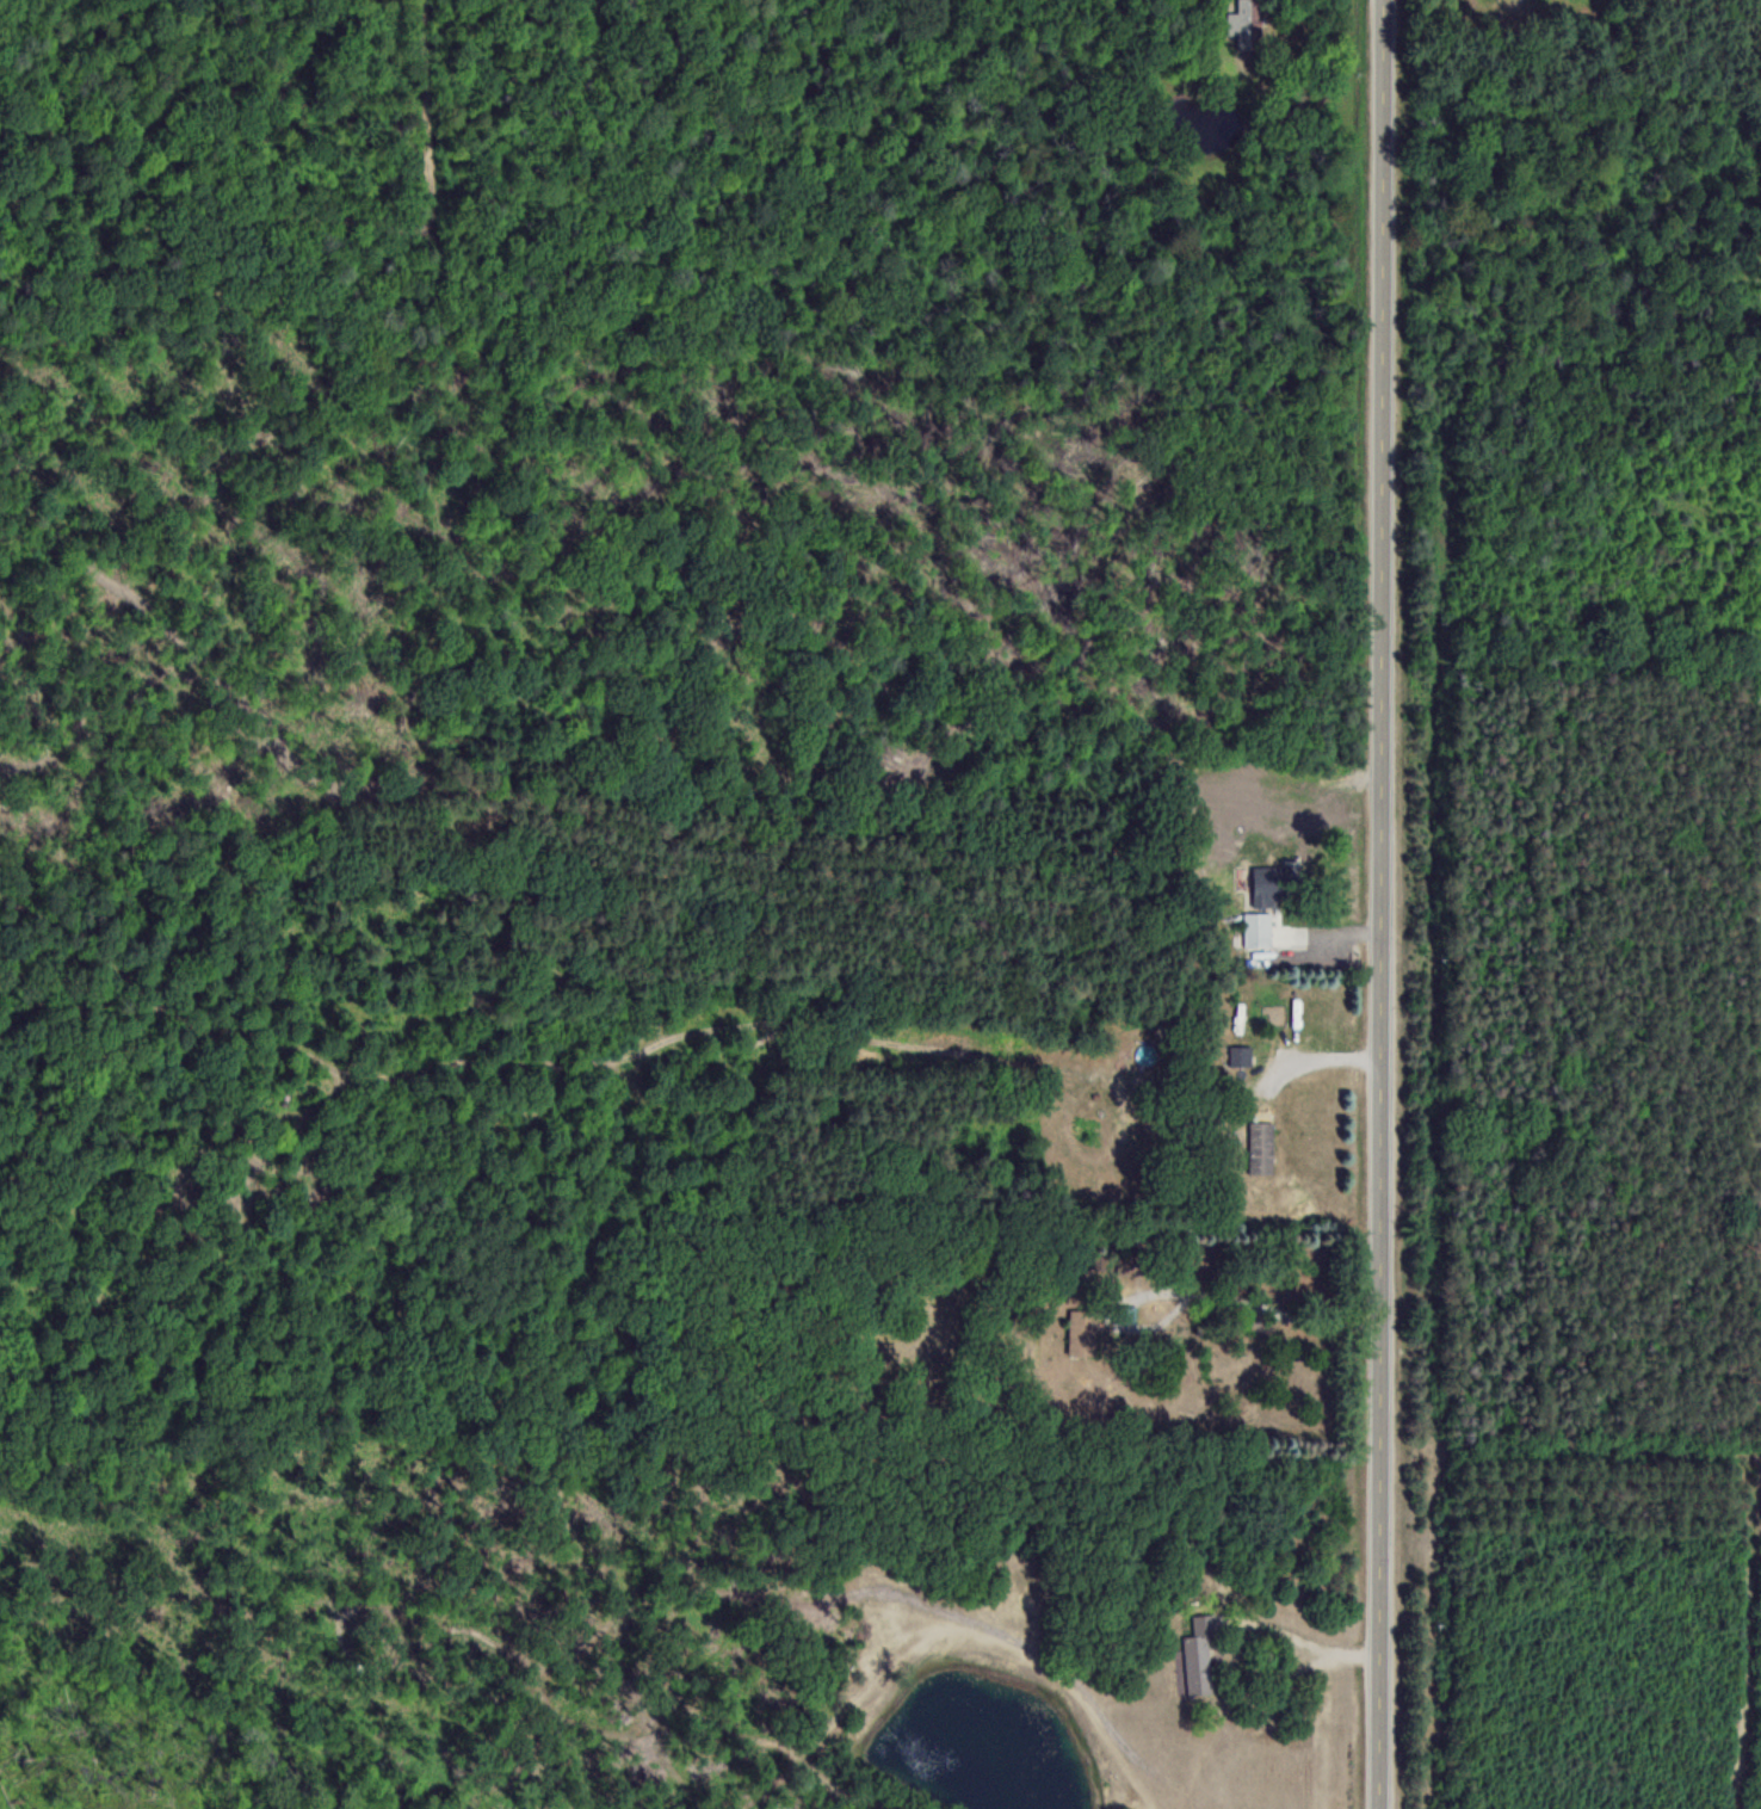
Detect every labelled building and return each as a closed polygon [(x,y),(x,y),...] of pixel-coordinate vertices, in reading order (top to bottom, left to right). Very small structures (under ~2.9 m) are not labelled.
[(1225,35),(1261,35),(1261,0),(1237,0),(1237,12),(1225,12),(1225,35)] [(1253,873),(1253,897),(1282,897),(1282,873),(1253,873)] [(1272,912),(1243,912),(1243,947),(1272,947),(1272,912)] [(1251,1045),(1229,1045),(1229,1065),(1251,1065),(1251,1045)] [(1249,1173),(1274,1173),(1274,1121),(1249,1121),(1249,1173)] [(1209,1637),(1215,1637),(1214,1614),(1192,1615),(1193,1636),(1184,1636),(1186,1696),(1212,1694),(1209,1637)]
